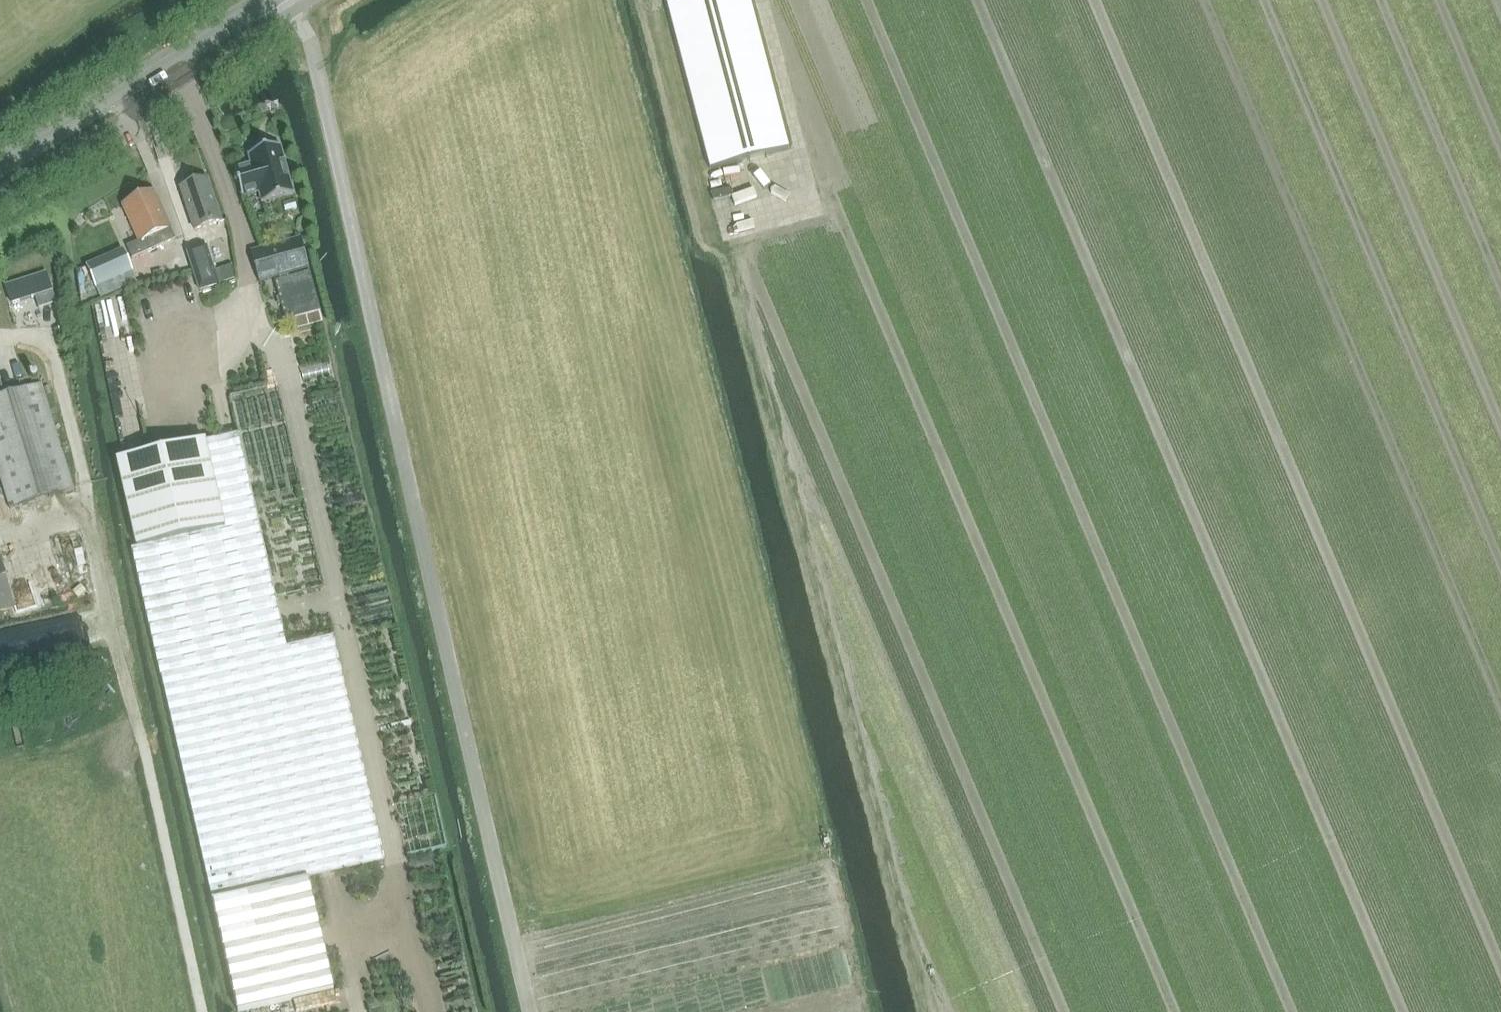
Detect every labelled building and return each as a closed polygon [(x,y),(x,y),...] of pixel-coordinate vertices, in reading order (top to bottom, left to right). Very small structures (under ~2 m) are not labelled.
[(710,169),(790,149),(750,0),(683,0),(667,4),(710,169)] [(262,204),(264,204),(268,202),(293,195),(279,147),(249,155),(252,167),(235,171),(238,183),(237,183),(238,186),(239,186),(242,197),(259,193),(262,202),(262,204)] [(181,191),(191,219),(180,223),(186,242),(185,243),(189,254),(203,250),(197,232),(222,223),(207,181),(181,191)] [(176,243),(154,192),(123,206),(139,243),(127,248),(134,263),(176,243)] [(274,282),(284,320),(320,311),(310,273),(291,278),(290,274),(309,269),(300,239),(249,253),(258,283),(285,276),(286,279),(274,282)] [(217,282),(208,248),(189,255),(198,288),(217,282)] [(124,254),(88,270),(98,292),(134,276),(124,254)] [(46,274),(6,287),(11,304),(36,296),(40,308),(55,303),(46,274)] [(122,344),(108,345),(111,386),(125,385),(122,344)] [(0,398),(0,479),(10,511),(74,490),(41,384),(0,398)] [(238,435),(116,463),(129,526),(125,526),(240,1011),(241,1011),(334,991),(308,880),(385,862),(333,637),(287,647),(238,435)] [(14,608),(0,562),(0,612),(14,608)]
